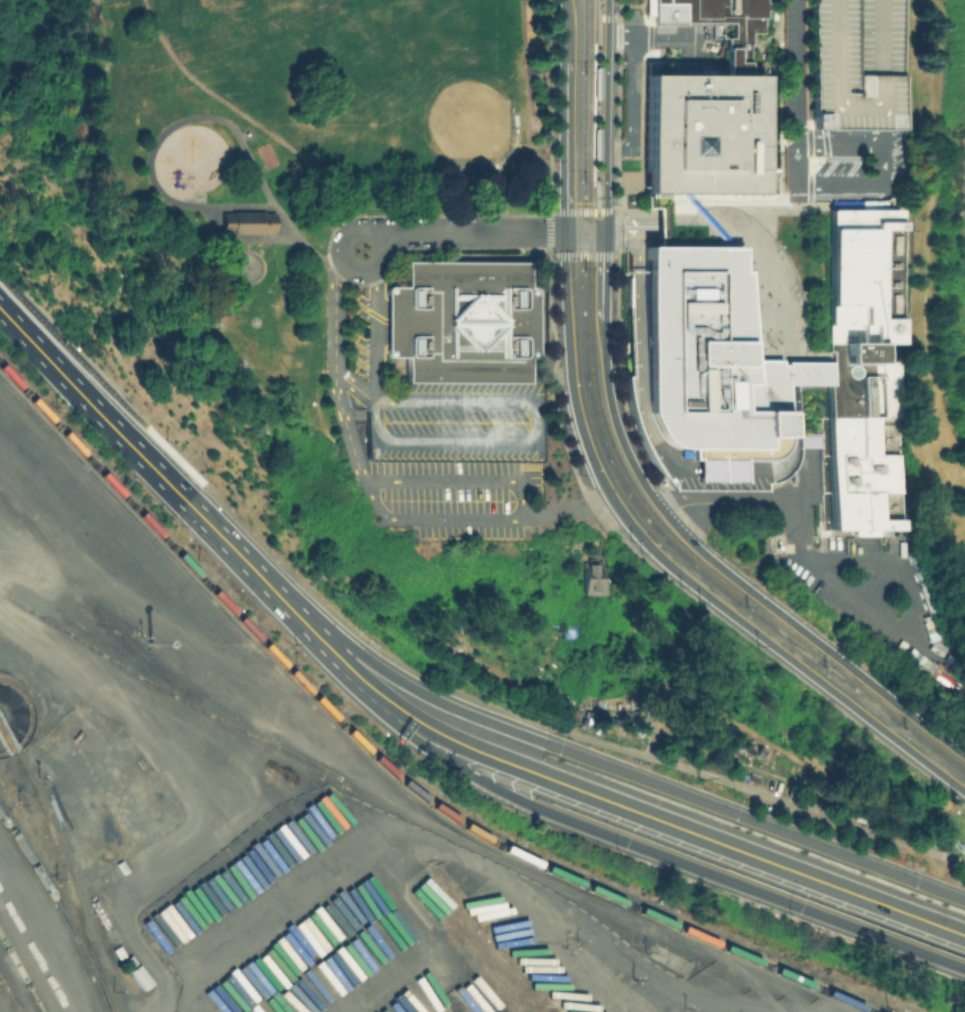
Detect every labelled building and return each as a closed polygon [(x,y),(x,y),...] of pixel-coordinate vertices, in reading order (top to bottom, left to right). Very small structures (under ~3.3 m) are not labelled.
[(645,16),(645,0),(765,0),(765,1),(769,1),(769,13),(764,13),(764,35),(750,36),(750,74),(724,74),(724,22),(683,23),(683,3),(655,3),(655,16),(645,16)] [(810,126),(810,0),(901,0),(901,126),(810,126)] [(764,193),(765,74),(750,74),(724,74),(648,73),(648,193),(679,193),(690,193),(764,193)] [(690,193),(735,246),(725,247),(679,193),(690,193)] [(229,208),(261,209),(261,210),(272,210),(272,229),(261,229),(261,231),(229,231),(229,229),(219,229),(219,210),(229,210),(229,208)] [(830,352),(830,210),(900,210),(900,319),(901,419),(901,531),(824,533),(825,385),(833,385),(833,362),(835,362),(835,355),(835,352),(830,352)] [(639,247),(635,411),(644,435),(654,445),(667,449),(681,449),(681,460),(692,460),(739,461),(758,460),(768,457),(777,450),(784,438),(786,384),(781,384),(782,364),(776,364),(776,359),(747,359),(740,272),(735,271),(735,246),(726,247),(725,247),(639,247)] [(536,286),(529,286),(529,263),(409,261),(409,287),(392,287),(390,288),(389,289),(386,352),(387,354),(388,356),(389,357),(407,357),(407,382),(527,383),(528,358),(536,358),(536,286)] [(630,284),(630,356),(644,356),(644,284),(630,284)] [(787,432),(798,432),(797,384),(787,384),(787,432)] [(822,446),(822,434),(797,433),(797,446),(822,446)] [(692,460),(691,480),(738,480),(739,461),(692,460)] [(605,563),(604,594),(586,594),(586,563),(605,563)] [(934,611),(931,596),(922,598),(925,613),(934,611)] [(129,953),(150,981),(141,989),(119,960),(129,953)]
